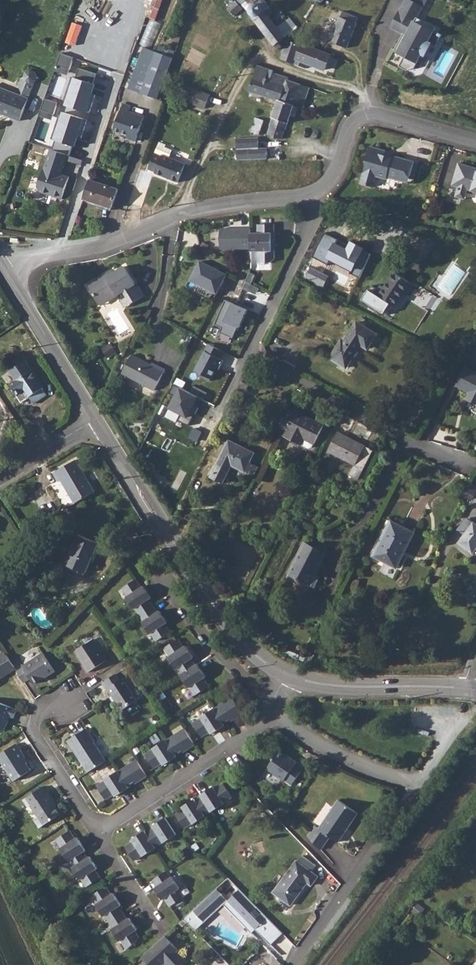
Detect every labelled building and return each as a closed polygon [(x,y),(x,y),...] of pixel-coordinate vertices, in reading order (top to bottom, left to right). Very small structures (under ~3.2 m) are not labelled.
[(228,6),(237,14),(243,7),(236,0),(233,0),(228,6)] [(291,38),(281,28),(276,21),(286,13),(280,5),(276,8),(269,0),(267,0),(263,3),(260,0),(243,0),(242,1),(260,21),(259,23),(283,52),(287,49),(283,43),(291,38)] [(418,7),(404,0),(402,0),(394,16),(402,21),(396,32),(404,36),(400,44),(397,42),(392,51),(402,56),(397,67),(405,71),(412,69),(419,54),(422,56),(428,44),(425,42),(430,32),(432,28),(413,18),(418,7)] [(354,17),(338,11),(336,15),(335,15),(325,40),(344,49),(354,23),(352,22),(354,17)] [(148,19),(139,43),(152,48),(161,24),(148,19)] [(294,43),(287,60),(311,70),(314,63),(318,65),(322,53),(294,43)] [(156,52),(172,58),(175,51),(158,45),(156,52)] [(144,47),(129,89),(157,99),(172,58),(156,52),(144,47)] [(60,54),(55,70),(68,74),(73,58),(60,54)] [(282,104),(292,82),(293,79),(279,74),(276,83),(273,82),(276,72),(263,66),(251,91),(282,104)] [(94,74),(78,68),(66,104),(89,112),(99,84),(91,81),(94,74)] [(27,82),(31,91),(35,81),(37,76),(35,72),(30,70),(26,72),(24,77),(26,81),(27,82)] [(26,81),(24,77),(21,78),(18,85),(24,88),(21,96),(28,99),(31,91),(27,82),(26,81)] [(282,104),(280,110),(268,138),(282,144),(296,110),(305,114),(314,92),(292,82),(282,104)] [(210,95),(189,87),(184,101),(205,109),(210,95)] [(29,99),(28,99),(21,96),(0,88),(0,113),(20,121),(29,99)] [(44,99),(39,116),(51,120),(57,103),(44,99)] [(123,104),(114,130),(128,135),(127,138),(136,141),(144,117),(129,112),(131,106),(123,104)] [(85,118),(59,109),(49,138),(54,140),(51,149),(67,154),(71,145),(75,146),(85,118)] [(265,125),(257,121),(252,133),(260,137),(265,125)] [(232,140),(234,162),(263,160),(263,149),(255,149),(254,138),(232,140)] [(178,183),(185,164),(170,158),(172,151),(165,148),(166,145),(159,142),(148,169),(155,172),(155,173),(178,183)] [(67,154),(51,149),(38,187),(40,192),(62,199),(69,177),(62,174),(66,160),(67,154)] [(390,154),(374,150),(369,166),(371,166),(365,188),(377,191),(380,180),(390,183),(391,180),(403,184),(405,177),(415,180),(419,166),(395,159),(395,161),(388,159),(389,157),(390,154)] [(83,160),(67,154),(66,160),(81,165),(83,160)] [(463,166),(456,189),(463,191),(472,194),(475,195),(475,170),(463,166)] [(90,180),(83,199),(112,208),(118,189),(90,180)] [(259,233),(250,233),(251,249),(251,251),(259,251),(259,262),(272,262),(275,259),(274,250),(272,250),(272,242),(274,242),(274,224),(258,225),(259,233)] [(221,249),(251,249),(250,233),(250,228),(220,229),(221,249)] [(329,259),(358,275),(365,263),(371,253),(349,241),(338,240),(325,234),(315,252),(329,259)] [(310,260),(301,278),(327,291),(336,273),(310,260)] [(217,294),(226,274),(200,261),(191,280),(217,294)] [(410,297),(422,272),(405,262),(399,272),(397,271),(390,286),(386,284),(381,295),(389,300),(400,306),(407,295),(410,297)] [(103,276),(100,273),(86,282),(96,298),(114,286),(117,292),(123,288),(126,294),(130,301),(144,293),(134,279),(131,280),(121,264),(110,271),(103,276)] [(260,289),(246,281),(243,288),(256,295),(260,289)] [(360,299),(382,312),(389,300),(381,295),(366,288),(360,299)] [(248,310),(225,300),(215,325),(222,328),(220,333),(233,338),(238,327),(240,328),(248,310)] [(372,347),(380,333),(359,321),(348,340),(344,338),(334,358),(350,366),(365,343),(372,347)] [(222,328),(215,325),(211,334),(218,337),(220,333),(222,328)] [(222,351),(209,344),(195,371),(201,374),(200,376),(210,381),(216,369),(219,370),(224,361),(218,358),(222,351)] [(154,366),(132,355),(122,374),(154,390),(165,369),(155,364),(154,366)] [(44,388),(26,360),(10,371),(17,380),(10,385),(22,403),(30,397),(34,403),(47,395),(43,389),(44,388)] [(462,389),(475,395),(472,402),(475,404),(475,372),(471,370),(462,389)] [(249,385),(241,381),(237,389),(244,393),(249,385)] [(198,397),(180,387),(170,408),(181,414),(178,420),(189,426),(199,407),(194,405),(198,397)] [(294,413),(287,409),(279,426),(287,430),(284,436),(301,445),(302,445),(309,448),(312,447),(314,444),(315,444),(324,426),(295,411),(294,413)] [(20,427),(15,419),(6,428),(10,434),(20,427)] [(358,480),(373,450),(337,432),(328,451),(355,465),(350,475),(358,480)] [(246,471),(251,474),(255,465),(250,462),(252,459),(254,453),(229,440),(210,477),(223,484),(232,466),(245,472),(246,471)] [(260,455),(254,453),(252,459),(257,461),(260,455)] [(95,492),(76,460),(53,473),(59,482),(61,480),(75,503),(95,492)] [(475,490),(468,487),(464,496),(471,499),(475,490)] [(468,520),(463,521),(457,530),(466,536),(460,543),(475,552),(475,551),(475,525),(468,520)] [(405,551),(415,533),(391,521),(374,556),(395,566),(401,553),(399,552),(401,549),(405,551)] [(86,573),(99,543),(79,535),(66,564),(86,573)] [(315,576),(326,553),(305,543),(289,574),(311,585),(315,576)] [(405,555),(401,553),(395,566),(398,568),(405,555)] [(237,562),(226,558),(224,562),(234,567),(237,562)] [(144,609),(157,599),(152,592),(154,590),(146,579),(144,580),(140,574),(126,582),(131,589),(129,591),(139,605),(141,604),(144,609)] [(320,578),(315,576),(311,585),(315,587),(320,578)] [(157,599),(144,609),(147,615),(146,616),(153,627),(155,625),(160,633),(173,623),(168,616),(170,614),(162,603),(160,605),(157,599)] [(259,614),(262,607),(251,601),(247,608),(259,614)] [(187,669),(199,661),(195,653),(197,651),(188,638),(186,639),(182,633),(169,641),(172,647),(171,648),(180,662),(181,661),(187,669)] [(107,660),(93,639),(76,651),(81,659),(83,660),(86,664),(84,665),(88,672),(107,660)] [(4,651),(0,654),(0,679),(16,669),(4,651)] [(23,666),(16,670),(24,682),(30,678),(34,683),(41,678),(42,679),(55,671),(42,652),(22,665),(23,666)] [(199,661),(187,669),(185,671),(193,682),(195,680),(200,689),(213,679),(208,672),(209,671),(202,659),(199,661)] [(137,700),(123,678),(120,680),(116,674),(103,683),(107,689),(108,689),(116,701),(117,701),(123,710),(137,700)] [(214,709),(223,723),(230,719),(231,721),(243,714),(232,697),(214,709)] [(0,702),(0,729),(4,731),(11,716),(14,718),(17,710),(0,702)] [(223,723),(214,709),(201,717),(201,718),(193,723),(202,737),(210,732),(212,734),(225,726),(223,723)] [(68,741),(89,772),(106,760),(94,742),(95,741),(87,728),(68,741)] [(166,740),(175,754),(182,750),(183,752),(195,745),(184,728),(166,740)] [(175,754),(166,740),(153,748),(154,749),(145,754),(154,768),(163,763),(164,765),(177,757),(175,754)] [(16,744),(0,754),(0,764),(2,763),(14,781),(31,770),(24,758),(25,757),(16,744)] [(273,760),(269,767),(269,770),(284,781),(285,780),(292,785),(302,770),(295,765),(297,762),(290,757),(289,758),(278,751),(273,758),(273,760)] [(118,771),(128,786),(134,781),(136,783),(147,776),(137,759),(118,771)] [(128,786),(118,771),(105,779),(106,780),(97,785),(107,799),(115,794),(116,796),(129,788),(128,786)] [(202,797),(211,811),(211,812),(224,803),(232,797),(223,783),(215,788),(213,786),(200,795),(202,797)] [(48,794),(43,787),(23,800),(28,807),(31,805),(38,817),(34,819),(40,828),(60,814),(53,803),(54,802),(49,793),(48,794)] [(211,811),(202,797),(196,801),(194,799),(182,806),(184,809),(176,814),(185,828),(193,823),(194,824),(206,816),(205,815),(211,811)] [(338,842),(358,813),(339,800),(319,829),(315,826),(308,836),(321,850),(330,837),(338,842)] [(147,833),(156,847),(163,842),(164,843),(177,834),(166,817),(153,826),(154,828),(147,833)] [(70,861),(84,851),(86,850),(78,837),(75,838),(70,830),(56,839),(61,848),(60,848),(69,861),(70,861)] [(156,847),(147,833),(145,831),(132,839),(134,841),(126,847),(135,861),(143,855),(143,856),(156,848),(156,847)] [(84,851),(70,861),(74,867),(73,867),(80,879),(81,878),(87,887),(101,878),(95,869),(98,868),(90,856),(88,858),(84,851)] [(70,861),(69,861),(62,865),(64,869),(69,870),(73,867),(74,867),(70,861)] [(312,885),(318,876),(296,861),(273,892),(291,905),(308,882),(312,885)] [(171,877),(167,871),(153,880),(157,886),(155,888),(163,899),(165,898),(170,906),(184,897),(179,889),(180,888),(172,877),(171,877)] [(109,922),(123,912),(119,906),(121,905),(114,893),(112,894),(106,886),(92,895),(98,903),(97,904),(104,916),(105,915),(109,922)] [(184,919),(195,931),(224,904),(252,933),(256,929),(271,945),(283,933),(262,912),(257,918),(252,912),(257,907),(240,889),(229,900),(218,888),(184,919)] [(123,912),(109,922),(113,928),(113,929),(120,940),(121,940),(127,949),(140,938),(135,931),(137,929),(130,918),(128,919),(123,912)] [(142,957),(149,964),(162,964),(165,963),(167,964),(181,964),(186,960),(177,951),(179,950),(165,935),(142,957)]
